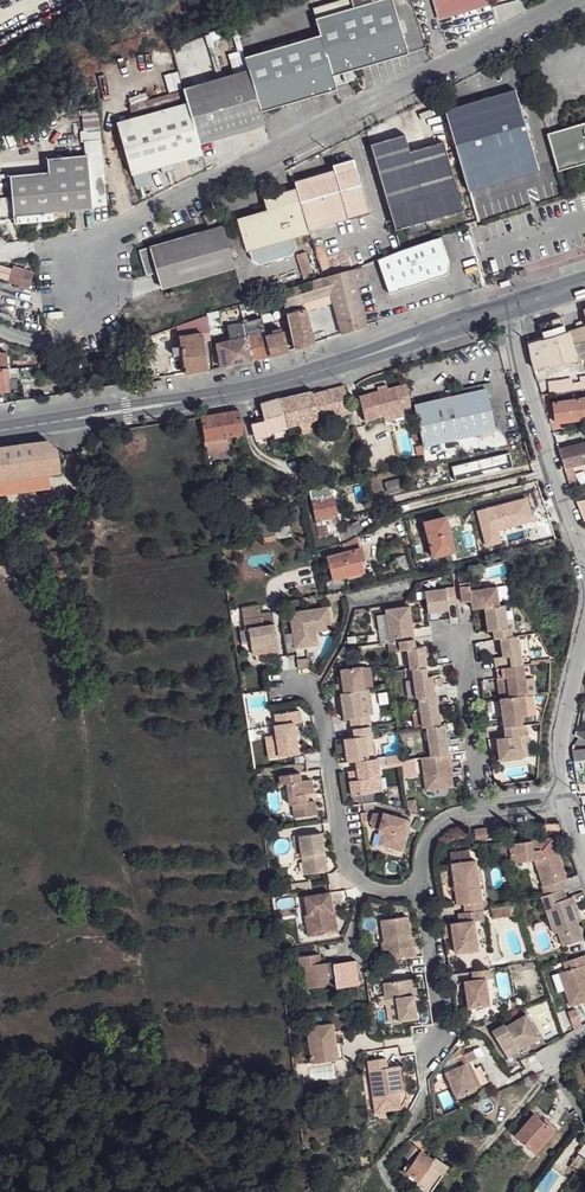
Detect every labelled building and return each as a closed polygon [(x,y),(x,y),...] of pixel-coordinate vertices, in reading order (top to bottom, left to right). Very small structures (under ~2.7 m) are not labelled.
[(318,8),(321,17),(316,18),(321,35),(333,76),(342,73),(345,82),(355,80),(352,70),(408,54),(392,0),(345,0),(318,8)] [(445,18),(490,5),(488,0),(432,0),(436,12),(442,10),(445,18)] [(436,12),(438,20),(445,18),(442,10),(436,12)] [(248,69),(261,112),(337,89),(336,85),(333,76),(321,35),(245,57),(248,69)] [(187,102),(199,145),(265,126),(261,112),(248,69),(183,88),(187,102)] [(333,76),(336,85),(345,82),(342,73),(333,76)] [(445,110),(468,191),(539,170),(515,90),(445,110)] [(129,106),(133,118),(185,103),(182,91),(129,106)] [(116,122),(132,175),(160,167),(162,173),(176,169),(174,163),(202,155),(199,145),(187,102),(185,103),(133,118),(116,122)] [(97,108),(81,109),(82,129),(98,128),(97,108)] [(557,171),(584,163),(584,123),(546,134),(557,171)] [(370,145),(395,230),(464,210),(444,142),(410,152),(405,135),(370,145)] [(88,155),(92,206),(107,205),(101,140),(87,141),(88,155)] [(14,217),(15,223),(54,219),(53,213),(93,209),(92,206),(88,155),(47,158),(49,172),(10,175),(12,196),(0,197),(0,218),(14,217)] [(296,188),(308,231),(348,219),(340,190),(361,184),(353,159),(333,165),(333,167),(334,170),(325,172),(324,169),(313,172),(314,175),(294,181),(296,188)] [(369,213),(361,184),(340,190),(348,219),(369,213)] [(237,218),(246,252),(249,251),(252,260),(260,264),(292,255),(296,247),(294,238),(310,234),(308,231),(296,188),(275,194),(273,196),(273,198),(264,200),(267,210),(237,218)] [(203,215),(208,225),(218,220),(213,210),(203,215)] [(157,273),(162,288),(235,268),(223,225),(150,246),(150,247),(139,250),(147,276),(157,273)] [(447,274),(448,274),(449,262),(441,237),(435,239),(447,274)] [(378,260),(389,294),(447,274),(435,239),(401,251),(378,260)] [(16,265),(10,281),(39,289),(37,270),(16,265)] [(281,291),(295,349),(314,342),(306,311),(332,303),(342,334),(366,326),(354,269),(322,278),(313,281),(299,285),(281,291)] [(248,284),(251,293),(267,288),(263,279),(248,284)] [(210,332),(210,333),(221,332),(218,312),(207,316),(210,332)] [(182,355),(185,373),(209,370),(203,333),(210,332),(207,316),(178,326),(181,346),(182,355)] [(561,317),(539,323),(544,339),(566,332),(561,317)] [(247,336),(253,360),(271,356),(266,336),(262,319),(244,323),(247,336)] [(217,344),(221,367),(253,360),(247,336),(244,323),(228,326),(230,340),(217,344)] [(531,360),(534,370),(548,365),(548,368),(584,357),(584,326),(566,332),(544,339),(528,343),(531,360)] [(266,336),(271,356),(289,350),(284,332),(282,332),(282,328),(271,331),(272,335),(266,336)] [(137,341),(148,379),(157,377),(151,359),(156,357),(151,336),(137,341)] [(172,347),(174,356),(182,355),(181,346),(172,347)] [(11,391),(7,352),(0,351),(0,392),(11,391)] [(415,405),(424,446),(495,430),(487,395),(493,394),(490,382),(455,390),(457,396),(415,405)] [(402,407),(411,405),(406,383),(359,395),(365,420),(383,415),(403,410),(402,407)] [(281,399),(288,427),(300,424),(312,422),(350,413),(344,386),(313,393),(312,391),(281,399)] [(554,419),(584,415),(584,398),(552,402),(554,419)] [(260,405),(265,421),(251,424),(255,438),(270,434),(269,431),(288,427),(281,399),(260,405)] [(201,417),(204,441),(206,456),(220,453),(219,450),(230,448),(228,437),(237,435),(244,434),(239,410),(201,417)] [(403,410),(383,415),(384,419),(404,414),(403,410)] [(312,422),(300,424),(302,432),(314,429),(312,422)] [(244,434),(237,435),(238,444),(245,443),(244,434)] [(504,435),(486,439),(488,446),(506,442),(504,435)] [(50,488),(48,474),(60,472),(57,450),(47,441),(0,447),(0,494),(50,488)] [(558,449),(564,469),(571,488),(579,487),(572,467),(584,464),(584,443),(558,449)] [(220,453),(206,456),(208,467),(222,464),(220,453)] [(398,480),(387,483),(389,492),(400,490),(398,480)] [(309,491),(319,536),(329,534),(329,533),(338,531),(340,541),(344,540),(345,540),(346,539),(362,530),(357,521),(342,530),(340,531),(330,486),(309,491)] [(584,525),(584,500),(576,501),(584,525)] [(264,542),(290,532),(284,516),(258,526),(264,542)] [(424,522),(433,557),(452,552),(449,541),(452,540),(446,516),(424,522)] [(327,557),(333,580),(344,577),(364,572),(361,559),(364,558),(361,547),(360,548),(357,536),(346,543),(342,543),(344,552),(327,557)] [(405,556),(398,558),(400,566),(407,563),(405,556)] [(61,578),(63,586),(74,583),(71,574),(61,578)] [(333,580),(326,582),(328,591),(347,586),(344,577),(333,580)] [(459,584),(462,602),(471,601),(472,609),(484,607),(499,606),(497,587),(471,590),(470,582),(459,584)] [(425,591),(426,599),(428,613),(449,610),(448,604),(457,603),(454,587),(425,591)] [(68,604),(72,611),(79,607),(75,600),(68,604)] [(484,607),(488,631),(493,630),(494,639),(500,638),(512,636),(511,627),(508,628),(505,605),(499,606),(484,607)] [(385,610),(390,642),(394,642),(400,641),(414,639),(409,606),(385,610)] [(289,613),(295,649),(306,647),(318,645),(316,632),(315,626),(331,624),(328,607),(289,613)] [(243,620),(245,629),(249,628),(253,655),(265,653),(278,651),(272,615),(262,617),(243,620)] [(500,638),(503,657),(494,658),(496,669),(522,665),(518,635),(512,636),(500,638)] [(415,648),(414,639),(400,641),(401,650),(408,649),(411,669),(413,669),(425,667),(427,667),(424,646),(415,648)] [(296,652),(287,653),(290,670),(307,667),(306,660),(297,661),(296,652)] [(496,669),(500,698),(524,695),(526,695),(522,665),(496,669)] [(341,669),(343,683),(337,684),(338,689),(338,693),(341,692),(344,692),(360,690),(364,689),(365,689),(362,666),(341,669)] [(413,669),(417,698),(419,698),(434,695),(432,676),(427,677),(425,667),(413,669)] [(341,692),(345,719),(351,718),(352,728),(370,725),(371,725),(369,715),(363,715),(362,705),(360,690),(344,692),(341,692)] [(419,698),(423,727),(427,726),(440,725),(435,695),(434,695),(419,698)] [(500,698),(504,728),(522,726),(521,717),(527,716),(524,695),(500,698)] [(275,726),(279,756),(299,753),(296,738),(294,723),(301,722),(300,710),(275,714),(276,725),(275,726)] [(427,726),(431,756),(448,753),(444,724),(440,725),(427,726)] [(346,750),(347,762),(356,760),(368,759),(365,735),(371,735),(370,725),(352,728),(351,728),(352,737),(344,738),(346,750)] [(504,728),(505,737),(497,738),(500,761),(522,758),(519,735),(525,735),(524,725),(522,726),(504,728)] [(525,735),(519,735),(522,758),(533,757),(530,734),(525,735)] [(371,735),(365,735),(368,759),(374,758),(371,735)] [(572,750),(572,752),(583,751),(584,760),(584,749),(572,750)] [(572,752),(574,761),(584,760),(583,751),(572,752)] [(421,757),(426,790),(453,786),(448,753),(431,756),(421,757)] [(356,760),(357,769),(360,769),(361,778),(354,779),(356,794),(366,793),(376,792),(374,778),(379,777),(377,758),(374,758),(368,759),(356,760)] [(576,776),(584,775),(584,760),(574,761),(576,776)] [(357,769),(348,771),(352,795),(356,794),(354,779),(361,778),(360,769),(357,769)] [(279,775),(280,784),(286,783),(290,805),(292,804),(294,818),(316,814),(314,800),(308,801),(305,802),(304,794),(307,793),(313,793),(312,786),(311,779),(301,780),(300,773),(279,775)] [(373,813),(370,823),(372,823),(372,827),(375,828),(379,829),(388,832),(384,846),(402,851),(410,820),(383,813),(373,813)] [(486,828),(474,830),(476,842),(488,840),(486,828)] [(388,832),(379,829),(377,834),(382,836),(380,844),(384,846),(388,832)] [(298,836),(304,874),(327,871),(324,852),(321,832),(298,836)] [(553,839),(532,841),(533,851),(541,850),(541,852),(553,839)] [(509,844),(512,863),(534,861),(542,859),(541,852),(541,850),(533,851),(532,841),(509,844)] [(534,862),(543,886),(541,887),(544,895),(563,889),(564,889),(561,880),(566,879),(558,854),(542,859),(534,862)] [(454,884),(457,904),(464,903),(465,912),(482,910),(483,910),(476,860),(451,863),(454,884)] [(548,905),(562,947),(583,940),(577,922),(576,919),(579,918),(572,897),(566,899),(563,889),(544,895),(541,897),(544,906),(548,905)] [(305,896),(307,915),(305,915),(308,937),(333,933),(330,912),(333,911),(331,902),(330,892),(305,896)] [(509,905),(492,908),(494,917),(510,914),(509,905)] [(548,905),(544,906),(558,948),(562,947),(548,905)] [(458,913),(460,922),(451,923),(453,938),(455,953),(478,950),(473,921),(483,919),(482,910),(465,912),(458,913)] [(384,918),(387,941),(390,941),(392,960),(413,957),(410,936),(408,916),(384,918)] [(387,941),(383,941),(385,960),(392,960),(390,941),(387,941)] [(305,966),(308,988),(324,986),(327,978),(335,977),(336,988),(358,985),(355,960),(344,961),(333,963),(334,969),(327,970),(326,962),(320,963),(319,953),(298,956),(300,967),(305,966)] [(566,971),(552,975),(557,992),(564,990),(570,1006),(584,1001),(584,971),(583,965),(584,965),(584,955),(563,962),(566,971)] [(472,971),(473,980),(464,981),(466,994),(468,1007),(489,1004),(485,979),(491,978),(490,968),(472,971)] [(385,995),(385,999),(396,997),(399,1020),(417,1018),(414,998),(411,978),(383,982),(385,995)] [(385,995),(378,996),(379,1006),(386,1004),(385,999),(385,995)] [(491,1031),(504,1051),(515,1044),(519,1049),(540,1037),(526,1014),(505,1026),(504,1023),(491,1031)] [(306,1027),(312,1063),(335,1060),(333,1044),(335,1043),(334,1033),(333,1023),(306,1027)] [(335,1043),(333,1044),(335,1060),(343,1058),(341,1042),(335,1043)] [(515,1044),(504,1051),(507,1056),(519,1049),(515,1044)] [(456,1057),(459,1066),(445,1072),(456,1097),(475,1088),(464,1063),(475,1058),(472,1050),(456,1057)] [(367,1061),(374,1106),(399,1102),(398,1092),(396,1084),(401,1083),(400,1074),(398,1065),(386,1067),(385,1058),(367,1061)] [(577,1083),(571,1087),(579,1098),(584,1094),(577,1083)] [(399,1102),(374,1106),(375,1111),(400,1108),(399,1102)] [(535,1115),(516,1136),(535,1153),(554,1132),(546,1125),(543,1122),(535,1115)] [(402,1154),(410,1160),(402,1172),(408,1176),(410,1174),(419,1180),(415,1186),(424,1191),(431,1191),(448,1166),(435,1157),(432,1161),(409,1143),(402,1154)] [(573,1160),(580,1165),(584,1159),(584,1158),(578,1153),(573,1160)]
